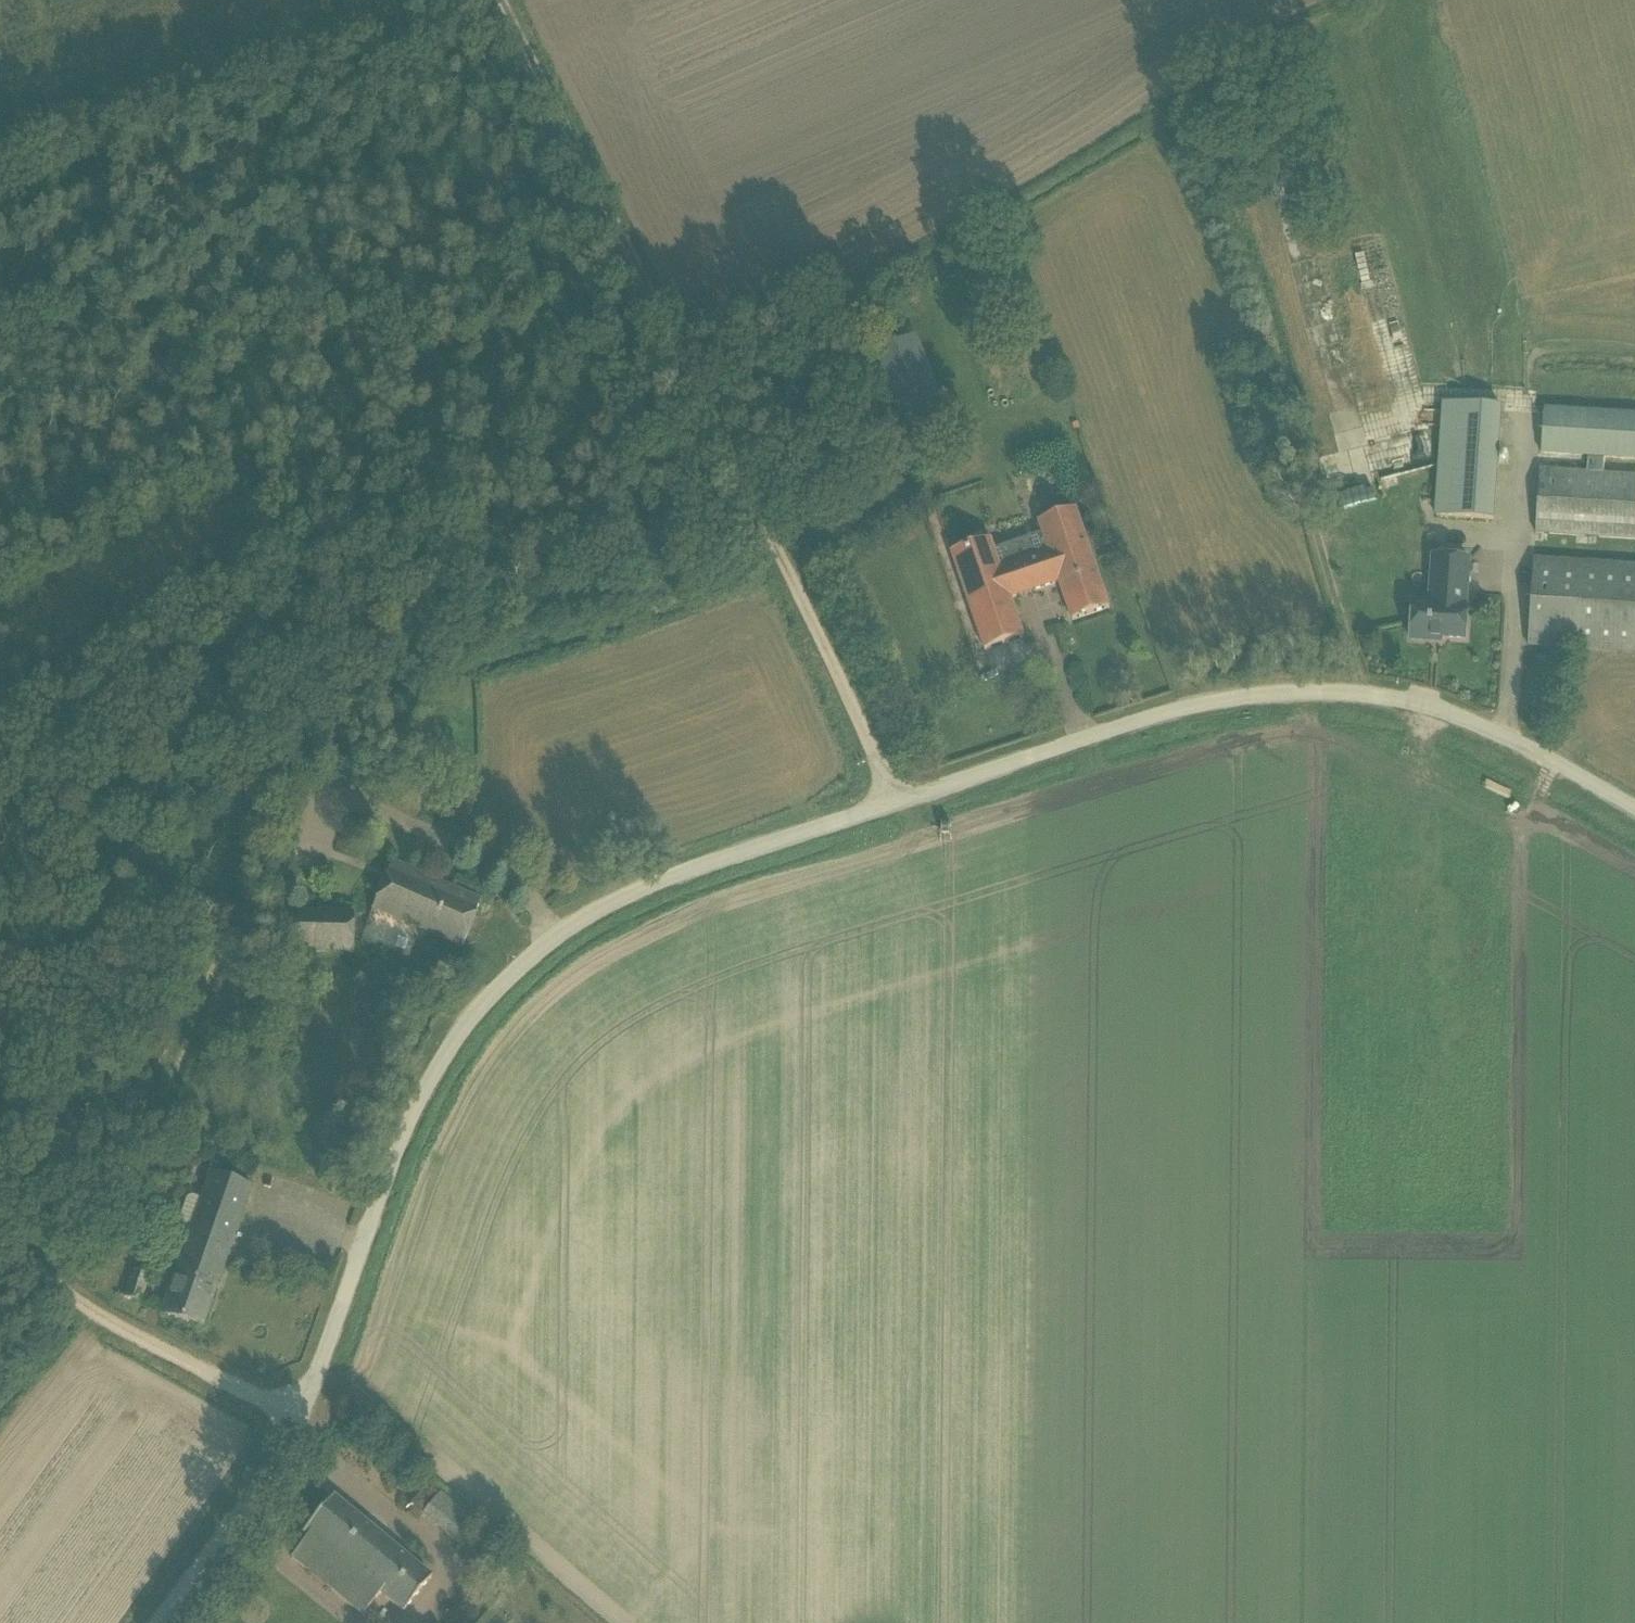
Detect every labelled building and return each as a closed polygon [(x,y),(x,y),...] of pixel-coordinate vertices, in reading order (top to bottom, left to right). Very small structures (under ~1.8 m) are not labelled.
[(915,337),(876,353),(914,449),(953,434),(915,337)] [(1444,403),(1437,517),(1493,521),(1501,407),(1444,403)] [(1542,454),(1588,457),(1605,458),(1634,460),(1634,414),(1545,408),(1542,454)] [(1059,581),(1073,620),(1110,608),(1075,507),(1037,520),(1047,549),(1000,565),(1011,598),(1059,581)] [(953,553),(980,629),(987,649),(1024,637),(1011,598),(1000,565),(991,539),(953,553)] [(1434,557),(1431,604),(1413,602),(1411,640),(1432,641),(1432,637),(1466,640),(1468,610),(1465,610),(1469,559),(1434,557)] [(1536,558),(1533,628),(1549,628),(1549,647),(1634,650),(1634,562),(1536,558)] [(462,948),(480,901),(389,865),(370,912),(462,948)] [(267,951),(351,954),(352,911),(268,909),(267,951)] [(224,1158),(213,1155),(211,1163),(221,1167),(224,1158)] [(201,1328),(250,1187),(212,1172),(202,1200),(193,1197),(189,1199),(181,1219),(183,1224),(193,1227),(162,1315),(201,1328)] [(459,1547),(479,1524),(442,1492),(422,1515),(459,1547)] [(428,1577),(332,1498),(302,1534),(307,1538),(291,1558),(362,1616),(378,1596),(403,1613),(428,1577)]
